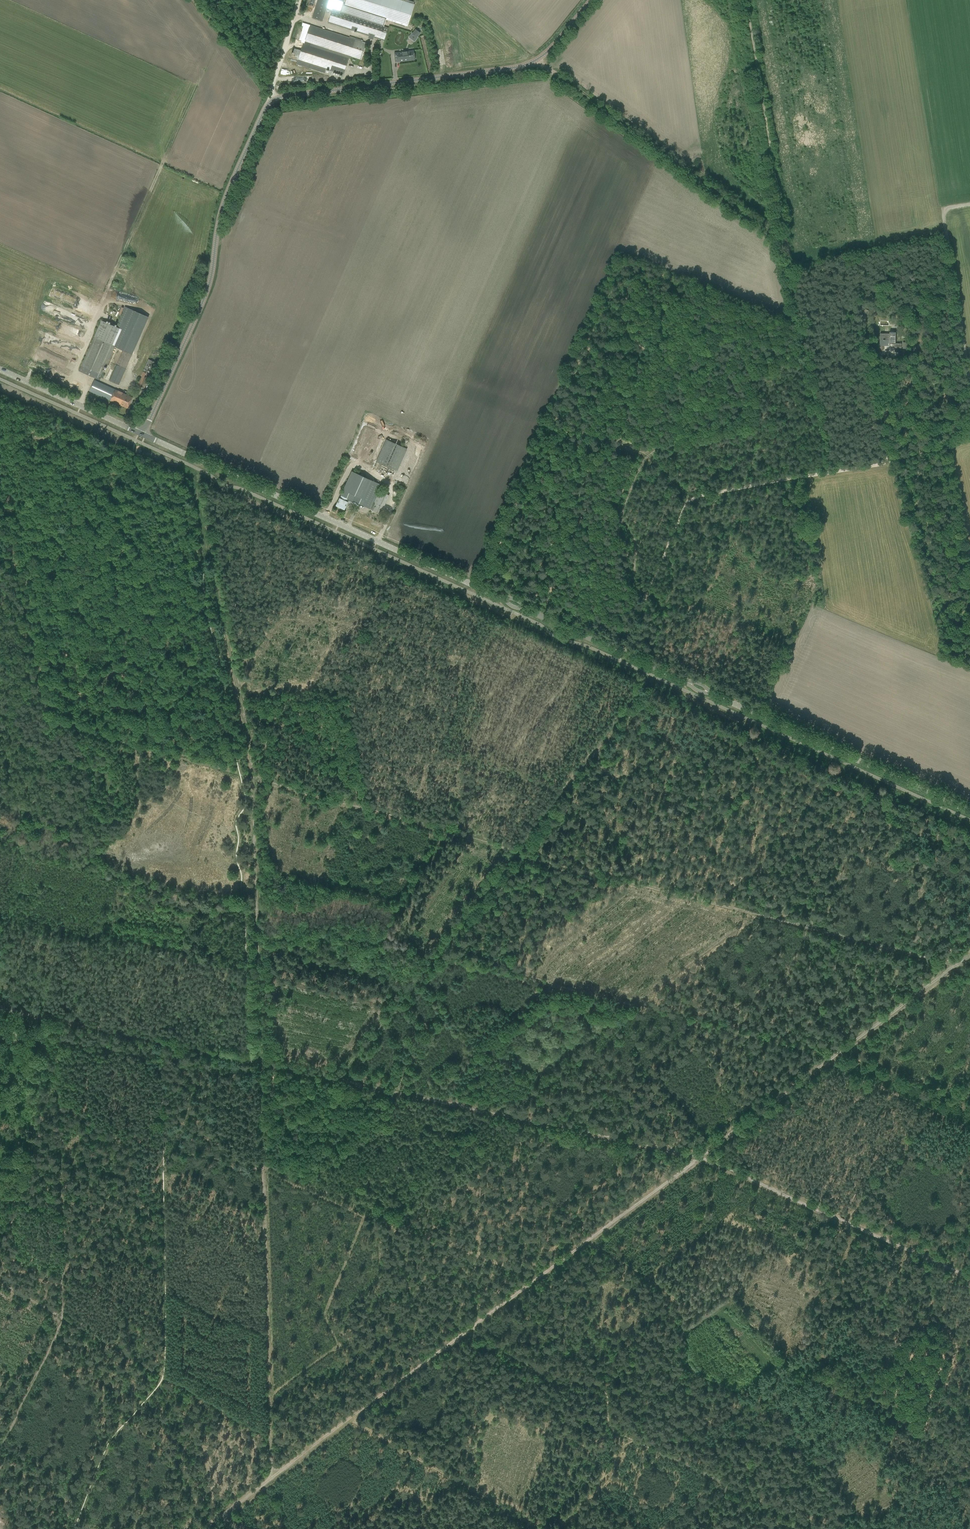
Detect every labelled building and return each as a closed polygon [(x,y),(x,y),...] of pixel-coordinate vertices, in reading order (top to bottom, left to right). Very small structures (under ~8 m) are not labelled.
[(322,21),(326,9),(329,0),(318,0),(312,18),(322,21)] [(326,9),(332,10),(332,8),(339,10),(342,3),(343,4),(344,0),(329,0),(326,9)] [(344,6),(386,20),(406,26),(414,2),(407,0),(346,0),(345,4),(344,6)] [(332,10),(328,23),(369,36),(368,38),(373,39),(374,37),(378,39),(379,39),(384,41),(389,28),(384,26),(384,25),(386,20),(344,6),(345,4),(343,4),(342,3),(339,10),(332,8),(332,10)] [(302,50),(298,60),(325,69),(326,69),(329,70),(333,71),(343,75),(348,58),(351,58),(351,57),(360,60),(365,45),(366,43),(361,42),(355,40),(355,39),(355,38),(349,37),(349,38),(310,25),(304,24),(299,40),(305,42),(304,42),(304,43),(302,50)] [(412,33),(409,37),(414,41),(417,37),(420,33),(416,30),(413,34),(412,33)] [(394,53),(395,62),(415,60),(414,51),(394,53)] [(97,307),(69,296),(66,304),(95,315),(97,307)] [(122,351),(132,355),(148,317),(125,307),(116,327),(121,329),(113,346),(115,346),(115,347),(122,351)] [(101,321),(79,371),(98,380),(100,375),(102,376),(101,377),(103,378),(104,376),(103,375),(104,372),(102,371),(104,367),(106,368),(107,366),(105,365),(120,330),(101,321)] [(894,345),(894,348),(901,348),(902,343),(896,343),(896,332),(889,332),(889,334),(880,333),(880,336),(881,336),(881,340),(889,340),(889,345),(890,345),(894,345)] [(132,355),(122,351),(111,378),(120,382),(132,355)] [(136,385),(135,388),(140,390),(141,387),(144,389),(149,379),(147,378),(154,362),(149,359),(137,385),(136,385)] [(91,386),(89,391),(127,408),(132,397),(94,380),(91,386)] [(397,471),(407,449),(386,439),(376,462),(397,471)] [(336,505),(344,509),(347,502),(351,504),(353,500),(370,509),(381,485),(352,471),(339,499),(336,505)] [(371,510),(380,514),(382,510),(389,495),(380,491),(373,505),(371,510)]
